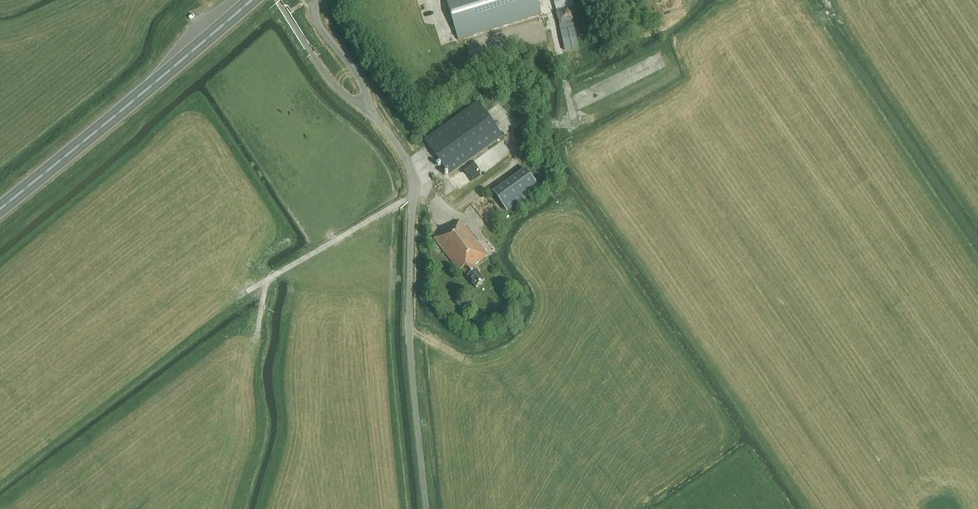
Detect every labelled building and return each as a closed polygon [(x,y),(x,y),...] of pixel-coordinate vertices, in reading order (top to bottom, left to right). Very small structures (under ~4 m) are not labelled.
[(537,0),(446,0),(458,40),(541,14),(537,0)] [(449,174),(502,136),(478,102),(425,140),(449,174)] [(540,189),(525,169),(493,192),(507,212),(540,189)] [(435,238),(448,256),(459,271),(462,269),(476,288),(485,282),(478,273),(480,271),(476,265),(488,255),(461,221),(454,226),(453,225),(435,238)]
